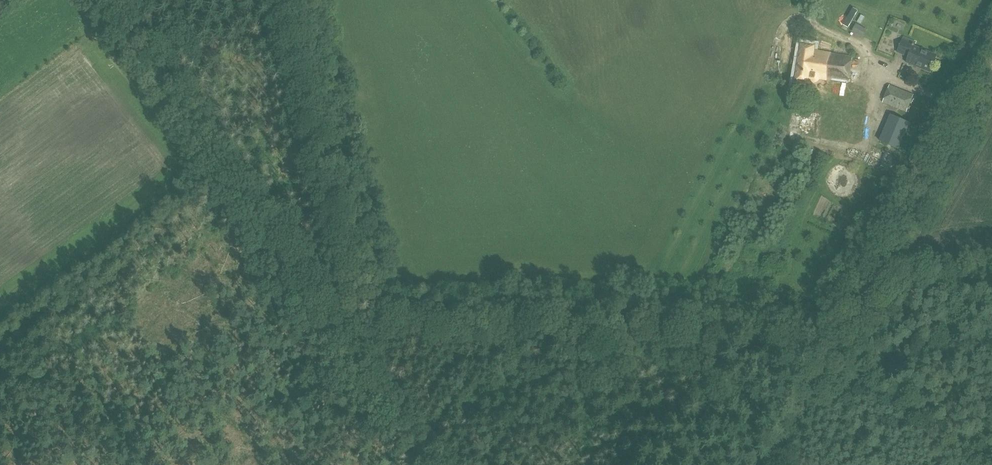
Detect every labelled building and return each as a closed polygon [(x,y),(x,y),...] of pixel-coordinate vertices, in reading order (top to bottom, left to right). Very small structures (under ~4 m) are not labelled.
[(852,31),(863,37),(867,29),(856,23),(852,31)] [(907,62),(930,71),(937,55),(913,46),(914,45),(902,40),(898,51),(909,56),(907,62)] [(821,134),(862,140),(869,94),(848,91),(850,77),(851,77),(853,61),(814,55),(816,45),(801,43),(795,79),(811,82),(814,82),(817,81),(819,79),(831,81),(830,88),(828,88),(821,134)] [(883,102),(907,112),(914,94),(890,84),(883,102)] [(880,140),(900,149),(911,122),(891,113),(880,140)]
